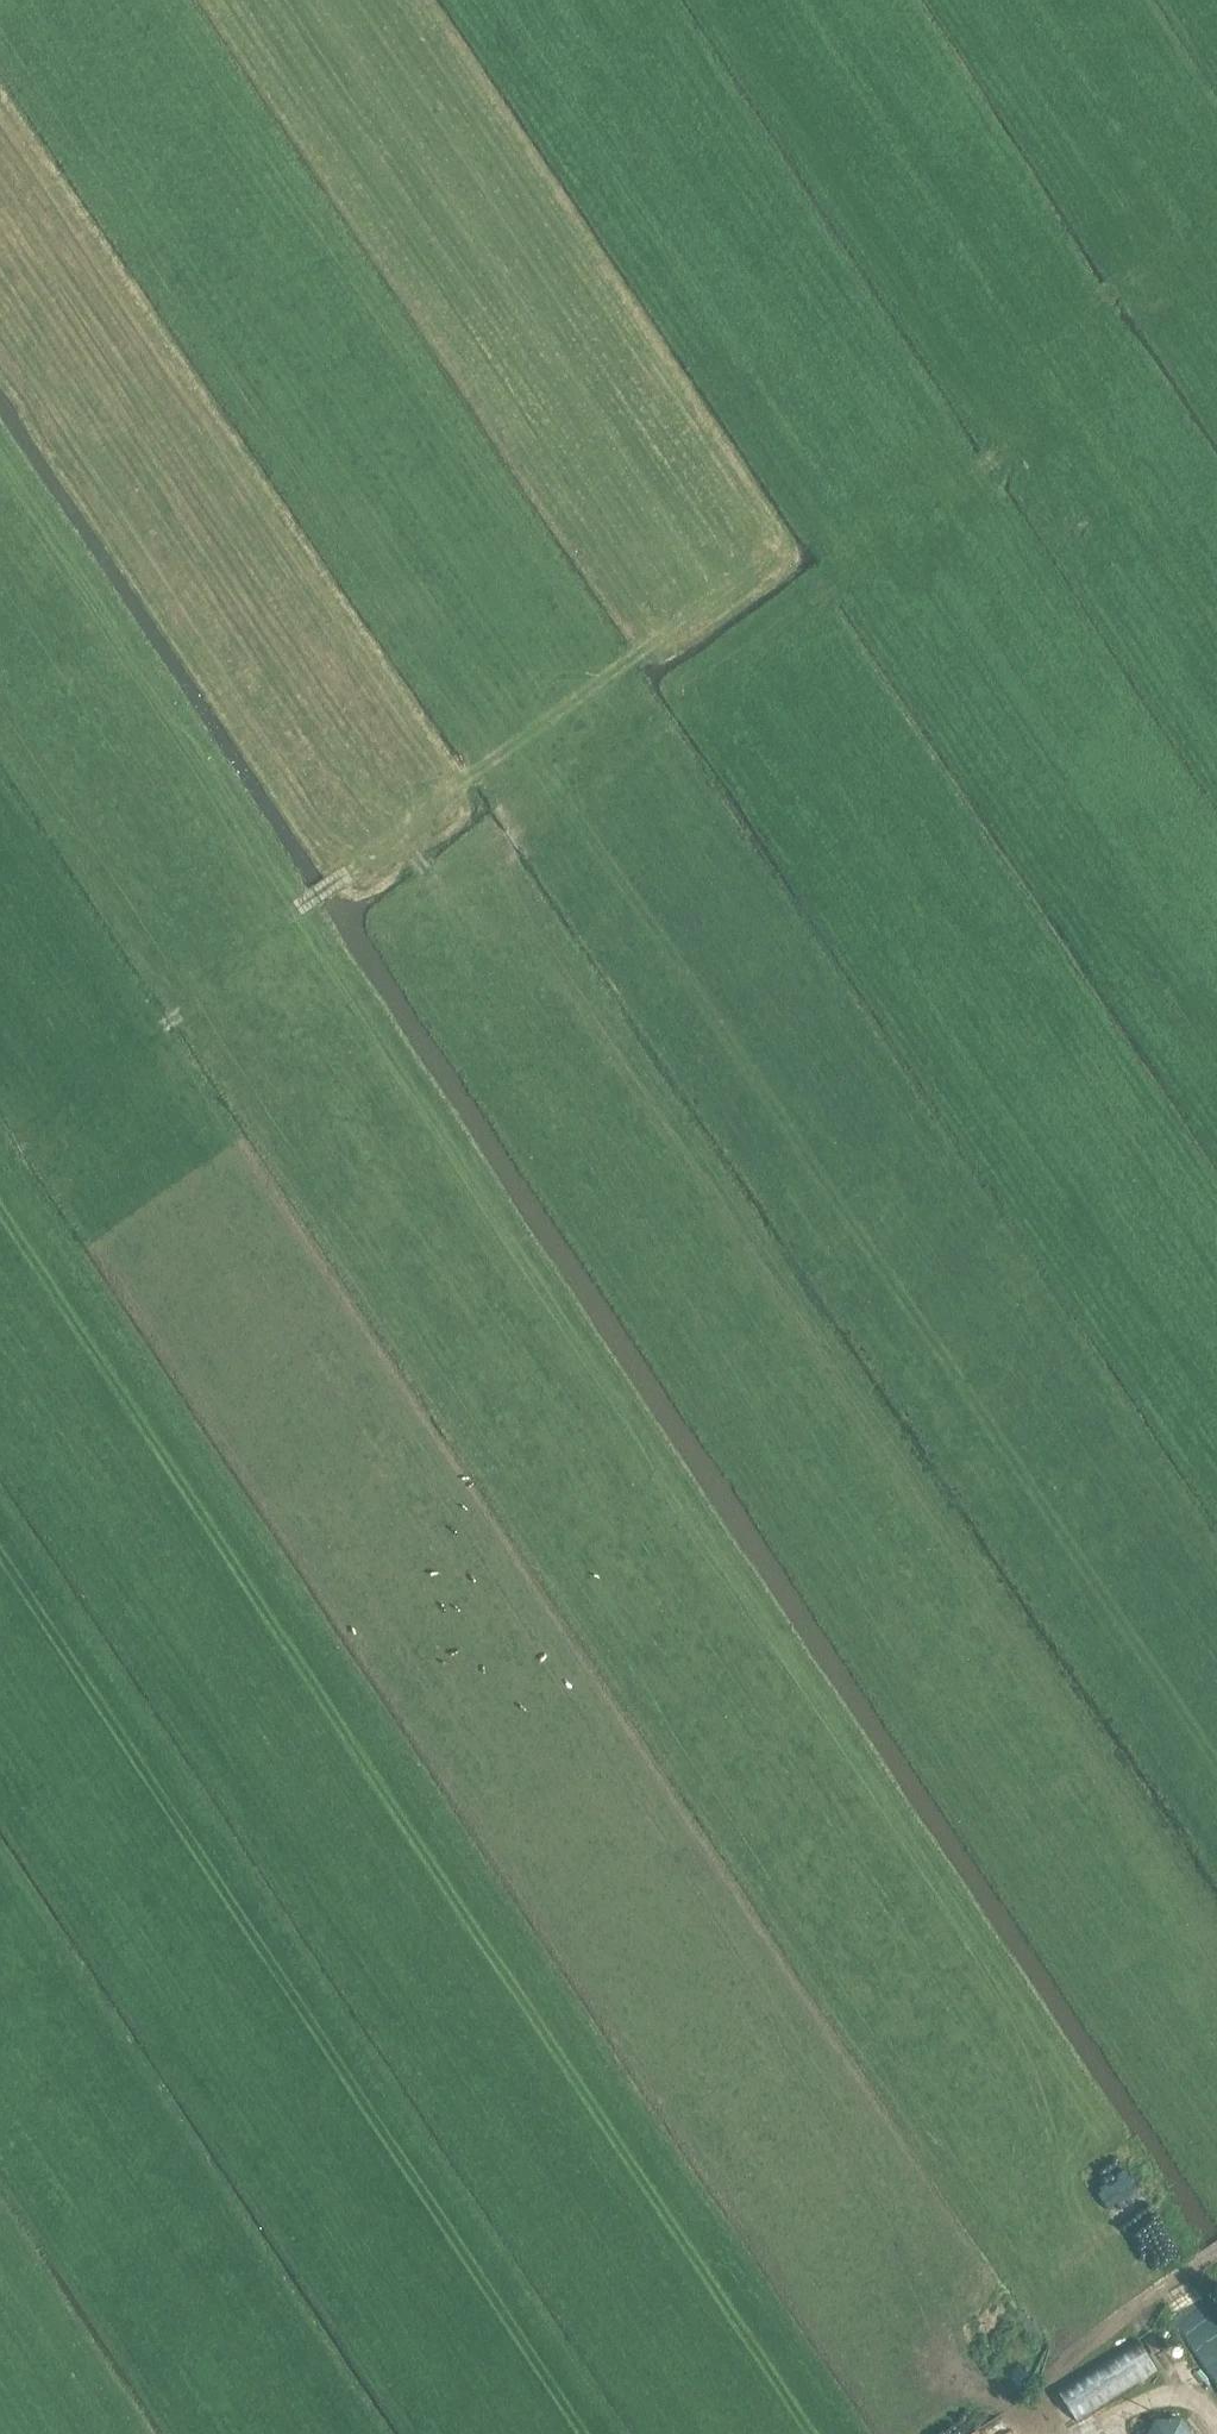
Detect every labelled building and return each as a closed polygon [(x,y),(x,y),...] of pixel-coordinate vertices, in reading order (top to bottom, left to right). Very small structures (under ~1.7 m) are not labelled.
[(1139,2178),(1108,2197),(1149,2269),(1181,2250),(1139,2178)] [(1216,2369),(1216,2295),(1216,2294),(1184,2313),(1216,2369)] [(1076,2422),(1158,2371),(1138,2339),(1056,2390),(1076,2422)] [(1195,2415),(1151,2412),(1149,2433),(1194,2433),(1195,2415)]
